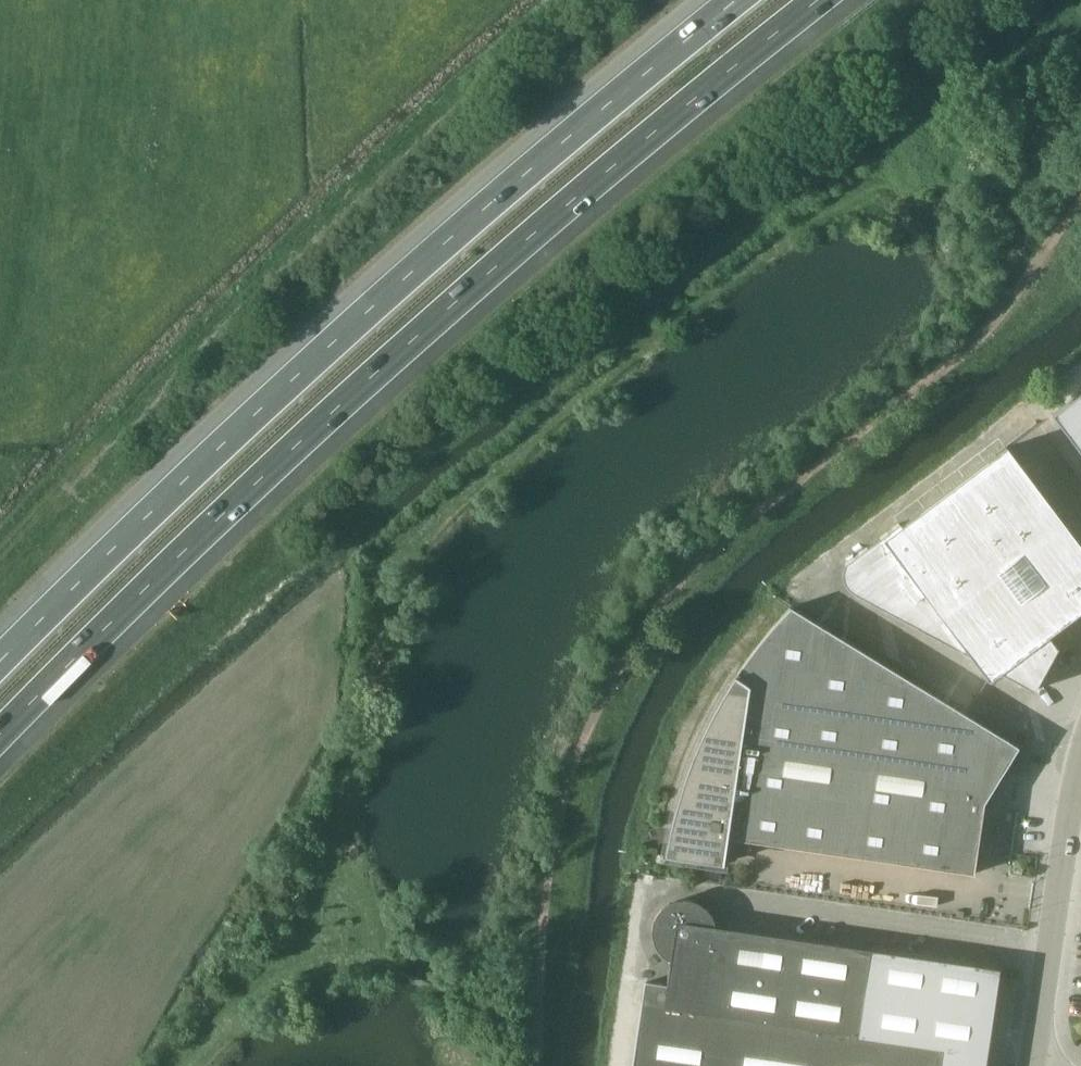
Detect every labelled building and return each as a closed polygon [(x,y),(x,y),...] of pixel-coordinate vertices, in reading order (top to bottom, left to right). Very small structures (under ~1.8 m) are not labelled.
[(1050,415),(1080,456),(1080,392),(1050,415)] [(1006,447),(900,527),(898,523),(844,564),(843,566),(843,567),(842,569),(842,571),(842,573),(842,575),(842,577),(842,578),(843,580),(843,582),(844,584),(845,585),(846,587),(847,588),(848,589),(851,592),(916,627),(917,625),(969,656),(988,681),(999,672),(1033,691),(1056,648),(1055,647),(1047,636),(1080,611),(1080,548),(1006,447)] [(1079,496),(1069,503),(1080,519),(1080,499),(1079,496)] [(787,582),(793,591),(811,579),(805,570),(787,582)] [(972,874),(983,804),(983,803),(1017,747),(789,608),(764,638),(741,670),(721,704),(704,740),(690,777),(680,816),(673,855),(722,862),(726,838),(972,874)] [(1002,969),(870,950),(716,927),(709,913),(704,907),(695,902),(688,900),(678,900),(667,903),(658,912),(654,918),(651,926),(651,934),(652,941),(655,948),(659,953),(665,958),(669,961),(666,985),(646,982),(644,983),(632,1065),(988,1065),(1002,969)]
